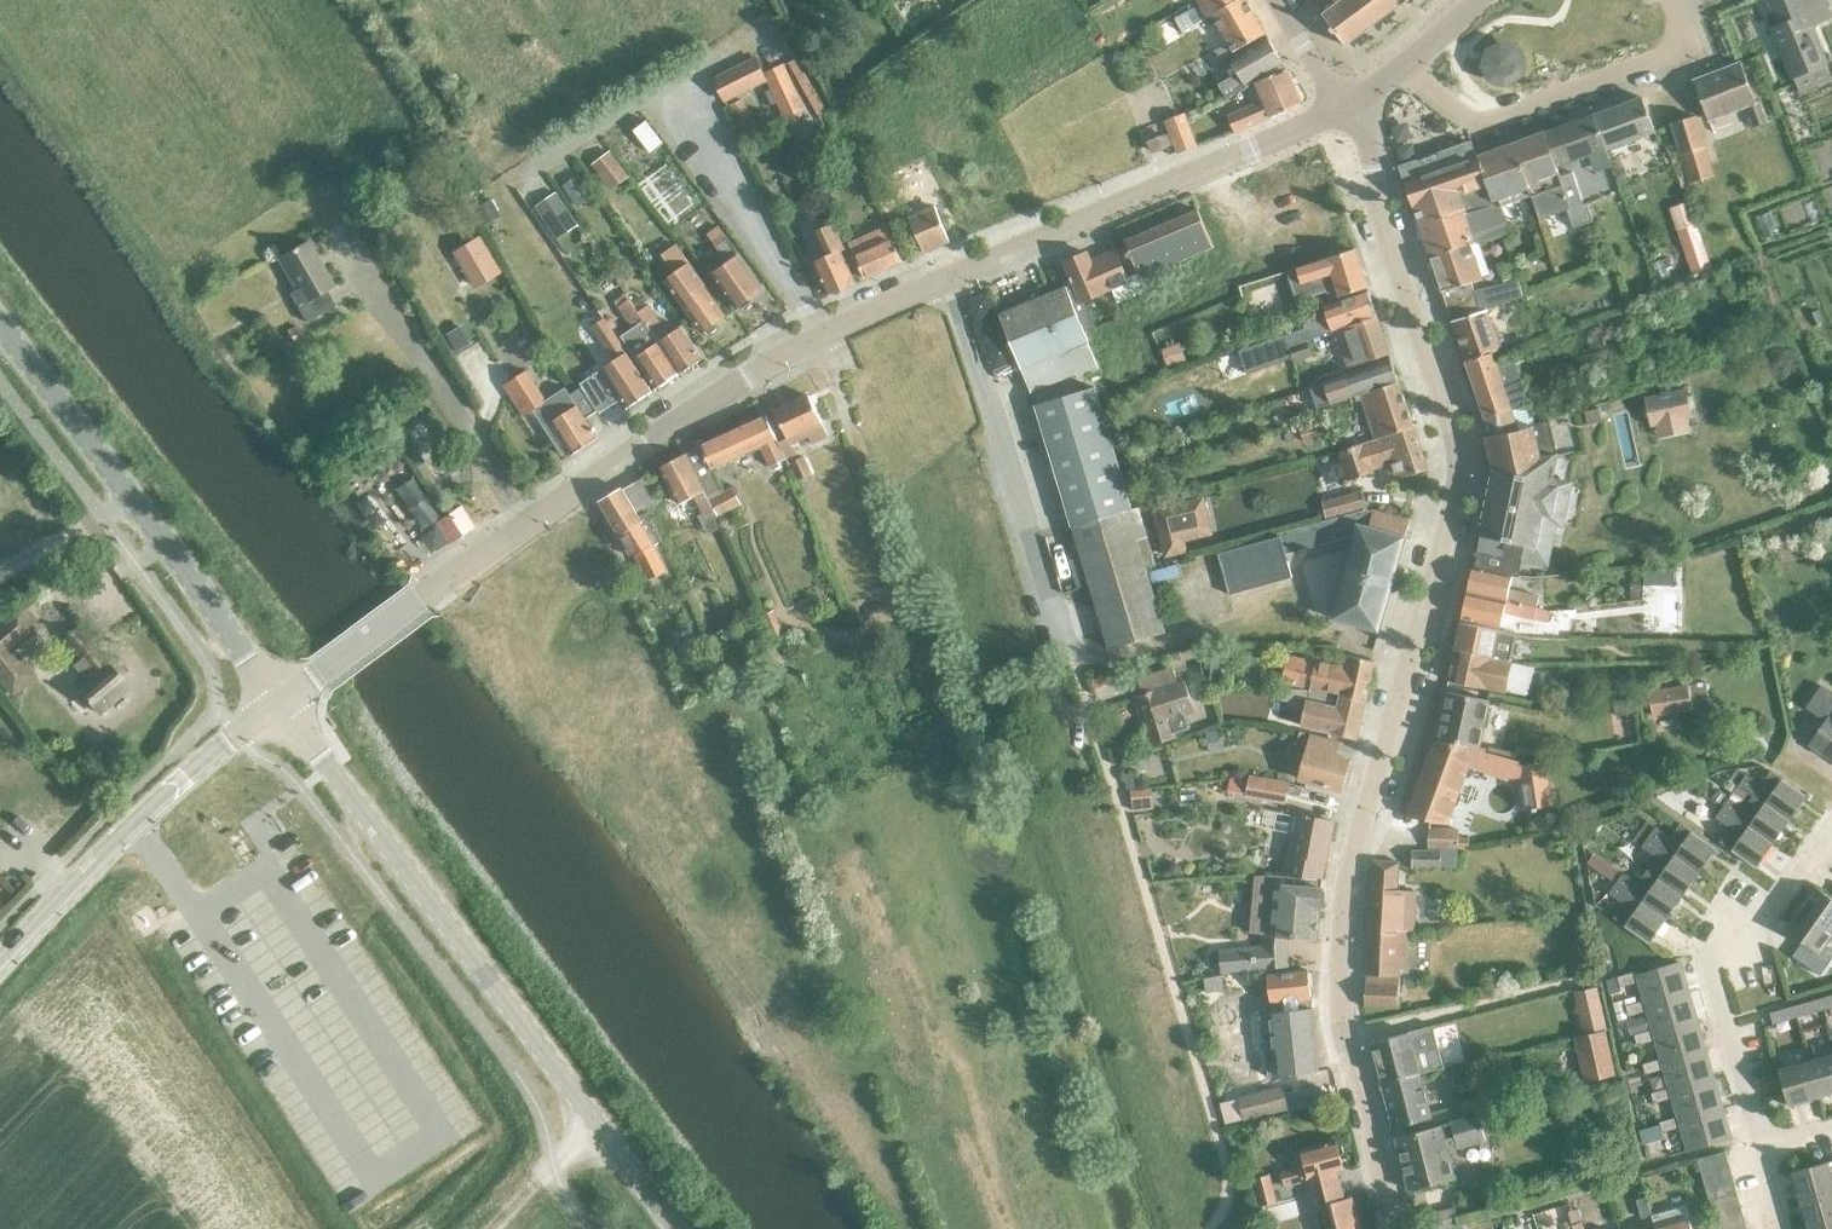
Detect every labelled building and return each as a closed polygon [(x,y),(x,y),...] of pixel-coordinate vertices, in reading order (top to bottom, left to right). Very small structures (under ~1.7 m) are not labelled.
[(1184,13),(1174,19),(1182,33),(1192,27),(1196,24),(1212,15),(1212,14),(1238,0),(1196,0),(1198,5),(1184,13)] [(1246,0),(1238,0),(1212,14),(1212,15),(1228,43),(1215,50),(1220,60),(1266,33),(1246,0)] [(1406,0),(1331,0),(1335,4),(1321,14),(1344,45),(1345,45),(1347,43),(1406,0)] [(1773,29),(1799,93),(1831,79),(1810,25),(1818,22),(1809,0),(1770,0),(1780,26),(1773,29)] [(1164,37),(1178,30),(1168,10),(1154,17),(1164,37)] [(1243,84),(1281,62),(1268,39),(1230,61),(1238,75),(1219,86),(1226,99),(1245,88),(1243,84)] [(1523,81),(1527,62),(1520,49),(1502,43),(1488,51),(1483,69),(1490,85),(1507,90),(1523,81)] [(1115,51),(1113,62),(1124,64),(1126,53),(1115,51)] [(754,57),(711,78),(723,102),(766,81),(762,73),(754,57)] [(793,58),(786,62),(817,115),(824,111),(793,58)] [(1754,127),(1767,122),(1759,100),(1755,101),(1740,62),(1693,80),(1708,120),(1745,106),(1754,127)] [(1200,63),(1192,67),(1197,77),(1206,73),(1200,63)] [(781,65),(762,73),(766,81),(783,118),(802,109),(781,65)] [(1234,132),(1301,104),(1285,69),(1254,83),(1263,102),(1227,117),(1234,132)] [(1593,114),(1606,148),(1655,131),(1642,97),(1593,114)] [(727,106),(744,139),(757,133),(741,99),(727,106)] [(1432,102),(1386,117),(1393,139),(1439,124),(1432,102)] [(623,132),(647,122),(639,103),(615,113),(623,132)] [(1177,152),(1195,145),(1183,114),(1165,121),(1177,152)] [(1606,148),(1593,114),(1545,132),(1556,166),(1606,148)] [(1696,116),(1672,123),(1681,153),(1705,146),(1696,116)] [(1144,127),(1148,140),(1167,135),(1163,122),(1144,127)] [(1492,200),(1495,207),(1530,194),(1539,219),(1582,204),(1571,172),(1562,175),(1561,172),(1558,173),(1558,170),(1556,166),(1545,132),(1478,156),(1492,200)] [(1165,136),(1148,142),(1152,152),(1169,145),(1165,136)] [(1492,200),(1478,156),(1477,157),(1471,140),(1399,165),(1425,242),(1430,254),(1471,242),(1476,241),(1503,232),(1498,218),(1499,218),(1495,207),(1492,200)] [(1690,183),(1714,176),(1705,146),(1681,153),(1690,183)] [(611,188),(627,176),(609,152),(593,164),(611,188)] [(577,205),(590,197),(576,176),(564,185),(577,205)] [(557,238),(578,225),(556,192),(536,206),(557,238)] [(490,199),(473,208),(482,226),(499,216),(490,199)] [(1686,204),(1667,211),(1676,233),(1693,278),(1711,271),(1694,226),(1686,204)] [(923,252),(948,241),(934,206),(908,217),(923,252)] [(1072,285),(1065,288),(1083,332),(1094,327),(1082,301),(1110,289),(1114,297),(1154,280),(1151,273),(1212,247),(1197,211),(1125,241),(1127,248),(1116,252),(1115,250),(1090,261),(1086,252),(1063,262),(1072,285)] [(1770,212),(1756,217),(1763,238),(1777,233),(1770,212)] [(829,294),(854,282),(839,250),(844,248),(832,223),(818,230),(829,254),(814,261),(829,294)] [(763,289),(727,238),(718,225),(707,233),(727,261),(712,272),(737,308),(763,289)] [(864,278),(902,260),(887,227),(855,242),(855,244),(850,246),(864,278)] [(480,238),(454,254),(473,288),(499,272),(480,238)] [(326,291),(334,287),(307,240),(277,258),(302,303),(296,306),(305,322),(335,306),(326,291)] [(1471,242),(1430,254),(1441,291),(1470,283),(1481,280),(1471,242)] [(664,279),(702,332),(726,315),(688,263),(687,263),(674,245),(661,255),(674,272),(664,279)] [(1294,269),(1286,271),(1295,302),(1326,292),(1328,300),(1332,299),(1366,288),(1354,250),(1294,269)] [(1661,259),(1649,264),(1655,281),(1667,277),(1661,259)] [(1470,283),(1441,291),(1446,307),(1474,299),(1472,292),(1472,289),(1470,283)] [(599,293),(609,317),(622,312),(612,288),(599,293)] [(1006,311),(998,314),(1020,369),(1029,393),(1071,376),(1077,374),(1078,378),(1098,370),(1091,352),(1087,341),(1083,332),(1065,288),(1006,311)] [(1305,340),(1331,331),(1333,330),(1373,316),(1374,316),(1367,291),(1323,307),(1327,319),(1288,332),(1293,345),(1305,340)] [(679,373),(638,311),(627,293),(616,299),(634,327),(621,335),(635,356),(634,357),(656,389),(679,373)] [(1474,299),(1446,307),(1451,322),(1465,362),(1490,353),(1497,351),(1484,311),(1479,313),(1474,299)] [(648,304),(638,311),(679,373),(703,358),(681,326),(667,336),(664,331),(665,331),(648,304)] [(598,310),(590,315),(587,317),(592,326),(611,355),(617,358),(601,369),(627,408),(652,392),(598,310)] [(1347,367),(1387,352),(1373,316),(1333,330),(1338,343),(1347,367)] [(462,324),(444,334),(455,352),(473,341),(462,324)] [(296,326),(287,331),(293,342),(303,337),(296,326)] [(1306,341),(1288,347),(1292,361),(1311,354),(1306,340),(1306,341)] [(1177,344),(1159,350),(1165,367),(1183,361),(1177,344)] [(1492,361),(1490,353),(1465,362),(1484,418),(1527,403),(1511,355),(1492,361)] [(1344,374),(1308,387),(1315,406),(1348,395),(1349,397),(1359,393),(1359,392),(1396,381),(1390,358),(1343,373),(1344,374)] [(525,370),(503,385),(523,416),(531,411),(561,455),(566,452),(568,456),(597,438),(595,435),(584,418),(597,410),(581,386),(568,395),(563,387),(545,400),(525,370)] [(581,386),(597,410),(609,402),(594,378),(581,386)] [(1411,427),(1396,381),(1359,392),(1359,393),(1359,394),(1360,398),(1374,438),(1411,427)] [(1094,387),(1035,405),(1072,528),(1073,530),(1132,513),(1094,387)] [(1686,390),(1644,399),(1650,425),(1650,428),(1655,427),(1686,420),(1692,419),(1692,418),(1686,390)] [(824,433),(819,423),(807,396),(773,411),(785,438),(776,442),(783,455),(784,458),(794,453),(789,443),(806,435),(809,440),(824,433)] [(1509,409),(1484,418),(1485,436),(1534,424),(1527,403),(1509,409)] [(1598,409),(1584,413),(1587,426),(1601,422),(1598,409)] [(699,446),(682,455),(712,512),(713,511),(716,516),(738,505),(730,489),(722,493),(710,469),(753,449),(761,446),(769,465),(784,458),(783,455),(776,442),(764,416),(699,446)] [(1534,424),(1485,436),(1485,437),(1492,469),(1556,454),(1553,441),(1549,420),(1534,425),(1534,424)] [(408,446),(422,437),(414,425),(400,434),(408,446)] [(1315,425),(1299,429),(1303,441),(1318,437),(1315,425)] [(1426,469),(1411,427),(1374,438),(1374,439),(1340,449),(1348,478),(1370,471),(1369,469),(1384,464),(1389,481),(1426,469)] [(1480,536),(1477,550),(1521,559),(1523,545),(1534,548),(1540,521),(1549,523),(1551,512),(1554,509),(1555,505),(1556,500),(1556,496),(1555,492),(1557,481),(1549,479),(1554,456),(1557,456),(1556,454),(1492,469),(1478,536),(1480,536)] [(703,517),(712,512),(682,455),(658,467),(677,504),(692,496),(703,517)] [(795,480),(809,473),(801,456),(788,463),(795,480)] [(371,457),(358,466),(365,475),(377,467),(371,457)] [(633,482),(648,507),(661,500),(646,474),(633,482)] [(633,482),(621,489),(636,514),(648,507),(633,482)] [(620,488),(597,502),(617,536),(629,556),(634,554),(644,574),(662,566),(651,545),(659,542),(655,533),(644,512),(637,516),(636,514),(621,489),(620,488)] [(1321,505),(1316,506),(1320,519),(1325,518),(1360,509),(1364,508),(1359,491),(1320,501),(1321,505)] [(1201,497),(1150,510),(1159,542),(1163,559),(1188,553),(1186,542),(1211,536),(1201,497)] [(476,524),(463,503),(434,522),(447,543),(476,524)] [(1280,537),(1217,554),(1229,595),(1291,577),(1285,554),(1354,535),(1351,546),(1348,546),(1347,548),(1351,549),(1347,563),(1343,562),(1342,565),(1345,566),(1342,579),(1339,578),(1338,580),(1341,581),(1338,594),(1334,593),(1333,597),(1337,598),(1331,619),(1378,632),(1384,611),(1387,612),(1388,608),(1385,607),(1389,595),(1392,596),(1393,592),(1389,591),(1393,578),(1397,579),(1398,576),(1394,575),(1397,562),(1401,563),(1402,560),(1398,559),(1408,521),(1373,512),(1360,509),(1325,518),(1320,519),(1278,530),(1280,537)] [(1132,513),(1073,530),(1090,586),(1088,586),(1094,606),(1102,630),(1108,648),(1163,631),(1144,567),(1155,564),(1138,511),(1132,513)] [(1472,567),(1466,592),(1535,608),(1538,596),(1509,590),(1512,576),(1508,575),(1472,567)] [(1642,582),(1630,582),(1630,597),(1642,597),(1642,582)] [(1535,608),(1466,592),(1460,618),(1500,627),(1503,613),(1533,619),(1533,618),(1535,608)] [(0,624),(0,657),(4,662),(0,665),(0,685),(11,698),(35,678),(13,652),(39,630),(20,607),(0,624)] [(1535,608),(1533,618),(1547,622),(1550,611),(1535,608)] [(1459,623),(1453,648),(1458,650),(1477,654),(1491,657),(1510,662),(1513,650),(1516,635),(1514,635),(1497,631),(1478,627),(1459,623)] [(70,633),(65,637),(80,656),(73,663),(85,677),(74,685),(96,711),(127,685),(123,681),(129,676),(112,658),(110,659),(107,662),(106,660),(104,662),(91,646),(96,642),(81,624),(74,630),(71,626),(68,629),(70,633)] [(716,653),(723,650),(734,644),(729,633),(711,642),(716,653)] [(769,647),(763,662),(779,668),(785,654),(769,647)] [(1453,648),(1447,679),(1485,688),(1485,687),(1503,691),(1524,695),(1527,694),(1533,667),(1510,662),(1491,657),(1477,654),(1458,650),(1453,648)] [(1322,691),(1367,701),(1376,662),(1350,656),(1347,669),(1288,655),(1282,681),(1309,687),(1322,691)] [(1142,695),(1135,698),(1150,746),(1175,738),(1173,732),(1187,728),(1182,710),(1192,707),(1184,682),(1177,684),(1172,668),(1136,679),(1142,695)] [(1113,673),(1090,680),(1093,690),(1116,684),(1113,673)] [(1651,715),(1707,707),(1704,682),(1647,691),(1651,715)] [(1821,686),(1805,708),(1825,722),(1810,745),(1812,746),(1810,749),(1822,757),(1824,755),(1831,760),(1831,693),(1821,686)] [(1284,689),(1281,699),(1305,704),(1302,718),(1300,726),(1326,732),(1357,740),(1359,733),(1367,701),(1322,691),(1309,687),(1308,690),(1284,689)] [(1434,737),(1479,746),(1488,701),(1444,693),(1434,737)] [(1632,700),(1614,703),(1616,715),(1634,712),(1632,700)] [(1215,731),(1204,732),(1205,749),(1217,748),(1215,731)] [(1340,791),(1349,760),(1325,754),(1329,740),(1299,731),(1293,752),(1304,755),(1297,779),(1340,791)] [(1434,742),(1406,816),(1447,824),(1469,766),(1494,776),(1508,781),(1516,760),(1485,753),(1487,749),(1479,747),(1479,746),(1434,737),(1434,742)] [(1147,754),(1136,757),(1138,766),(1150,763),(1147,754)] [(1517,766),(1519,785),(1524,810),(1553,805),(1546,762),(1517,766)] [(1759,785),(1745,774),(1737,769),(1730,780),(1752,795),(1788,820),(1805,796),(1770,770),(1759,785)] [(93,776),(83,785),(95,798),(105,789),(93,776)] [(1283,803),(1287,784),(1249,776),(1245,795),(1283,803)] [(1150,787),(1130,789),(1132,810),(1152,808),(1150,787)] [(1716,791),(1711,798),(1720,804),(1725,797),(1716,791)] [(1728,798),(1721,808),(1772,843),(1788,820),(1752,795),(1743,808),(1728,798)] [(1772,843),(1721,808),(1714,818),(1729,828),(1719,842),(1755,867),(1772,843)] [(1289,835),(1282,876),(1320,880),(1323,861),(1326,861),(1333,823),(1296,814),(1292,835),(1289,835)] [(1669,837),(1655,827),(1647,821),(1640,832),(1698,872),(1715,848),(1679,823),(1669,837)] [(1468,848),(1469,839),(1458,838),(1458,830),(1428,828),(1427,847),(1457,849),(1457,847),(1468,848)] [(1698,872),(1640,832),(1633,841),(1655,857),(1646,870),(1681,896),(1698,872)] [(1411,867),(1440,867),(1440,852),(1411,852),(1411,867)] [(1413,931),(1414,916),(1416,892),(1397,890),(1399,863),(1374,861),(1369,931),(1394,933),(1395,929),(1409,931),(1413,931)] [(1622,873),(1615,883),(1665,919),(1681,896),(1646,870),(1636,884),(1622,873)] [(1261,948),(1220,951),(1221,971),(1288,965),(1286,945),(1288,936),(1317,939),(1324,880),(1320,880),(1282,876),(1268,874),(1256,875),(1252,930),(1262,931),(1261,948)] [(1665,919),(1615,883),(1608,893),(1622,903),(1612,918),(1648,943),(1665,919)] [(1799,908),(1831,931),(1831,899),(1814,887),(1799,908)] [(1799,908),(1784,930),(1802,942),(1792,956),(1819,976),(1831,958),(1831,950),(1825,945),(1831,935),(1831,931),(1799,908)] [(1394,933),(1369,931),(1364,1005),(1398,1008),(1400,976),(1398,976),(1399,963),(1407,964),(1409,931),(1395,929),(1394,933)] [(1642,1003),(1688,989),(1680,962),(1637,974),(1636,971),(1616,977),(1619,987),(1636,982),(1642,1001),(1642,1003)] [(1314,1034),(1311,998),(1310,987),(1314,986),(1312,972),(1308,972),(1308,969),(1266,974),(1271,1016),(1261,1017),(1264,1039),(1279,1037),(1280,1042),(1264,1044),(1267,1070),(1318,1064),(1315,1034),(1314,1034)] [(1191,987),(1206,999),(1217,985),(1202,973),(1191,987)] [(1615,977),(1605,980),(1609,994),(1621,991),(1619,987),(1616,977),(1616,976),(1615,977)] [(1597,988),(1573,994),(1582,1035),(1605,1029),(1607,1029),(1597,988)] [(1642,1003),(1642,1001),(1625,1006),(1628,1016),(1646,1010),(1652,1030),(1652,1031),(1697,1019),(1688,989),(1642,1003)] [(1792,1006),(1795,1017),(1819,1010),(1815,999),(1792,1006)] [(1622,1000),(1612,1003),(1615,1012),(1625,1009),(1622,1000)] [(1795,1017),(1792,1006),(1769,1012),(1772,1024),(1795,1017)] [(1625,1010),(1615,1013),(1617,1020),(1627,1017),(1625,1010)] [(1645,1017),(1627,1022),(1631,1036),(1634,1035),(1648,1030),(1645,1017)] [(1652,1031),(1652,1030),(1648,1030),(1634,1035),(1636,1045),(1655,1039),(1660,1059),(1661,1061),(1705,1048),(1697,1019),(1652,1031)] [(1433,1026),(1370,1043),(1381,1083),(1419,1073),(1443,1067),(1435,1037),(1433,1026)] [(1582,1035),(1575,1036),(1585,1082),(1616,1075),(1605,1029),(1582,1035)] [(1661,1061),(1660,1059),(1642,1064),(1645,1074),(1663,1068),(1669,1088),(1669,1090),(1714,1077),(1705,1048),(1661,1061)] [(1807,1061),(1817,1097),(1831,1093),(1831,1054),(1807,1061)] [(1817,1097),(1807,1061),(1778,1070),(1788,1105),(1817,1097)] [(1419,1073),(1381,1083),(1393,1128),(1431,1118),(1429,1110),(1419,1073)] [(1669,1090),(1669,1088),(1651,1093),(1654,1103),(1672,1098),(1677,1117),(1678,1120),(1722,1107),(1714,1077),(1669,1090)] [(1309,1084),(1281,1091),(1286,1109),(1314,1102),(1309,1084)] [(1286,1109),(1281,1091),(1280,1085),(1235,1097),(1235,1098),(1218,1103),(1224,1124),(1241,1120),(1241,1121),(1286,1109)] [(1486,1094),(1459,1101),(1463,1117),(1491,1110),(1486,1094)] [(1582,1102),(1585,1113),(1602,1109),(1600,1098),(1582,1102)] [(1678,1120),(1677,1117),(1659,1122),(1662,1132),(1680,1127),(1686,1151),(1731,1137),(1722,1107),(1678,1120)] [(1473,1118),(1396,1137),(1409,1190),(1454,1179),(1447,1151),(1452,1149),(1480,1142),(1473,1118)] [(1279,1172),(1283,1186),(1305,1180),(1318,1228),(1359,1228),(1351,1197),(1342,1199),(1339,1187),(1335,1172),(1344,1169),(1336,1139),(1300,1148),(1305,1165),(1279,1172)] [(1702,1173),(1729,1165),(1726,1151),(1698,1159),(1702,1173)] [(1831,1193),(1831,1179),(1827,1162),(1799,1168),(1792,1172),(1800,1202),(1831,1193)] [(1733,1179),(1729,1165),(1702,1173),(1705,1187),(1733,1179)] [(1276,1201),(1269,1174),(1254,1178),(1261,1206),(1276,1201)] [(1733,1179),(1705,1187),(1709,1200),(1737,1193),(1733,1179)] [(1741,1206),(1737,1193),(1709,1200),(1713,1214),(1741,1206)] [(1800,1202),(1808,1228),(1814,1228),(1831,1224),(1831,1193),(1800,1202)] [(1648,1199),(1637,1202),(1642,1220),(1651,1217),(1653,1217),(1648,1199)] [(1745,1220),(1741,1206),(1713,1214),(1714,1219),(1717,1228),(1745,1220)] [(1455,1208),(1430,1216),(1434,1228),(1439,1228),(1459,1223),(1455,1208)] [(1651,1217),(1655,1228),(1691,1228),(1689,1220),(1687,1221),(1684,1208),(1666,1213),(1653,1217),(1651,1217)] [(1703,1222),(1705,1228),(1717,1228),(1714,1219),(1703,1222)] [(1745,1220),(1717,1228),(1747,1228),(1745,1220)]
